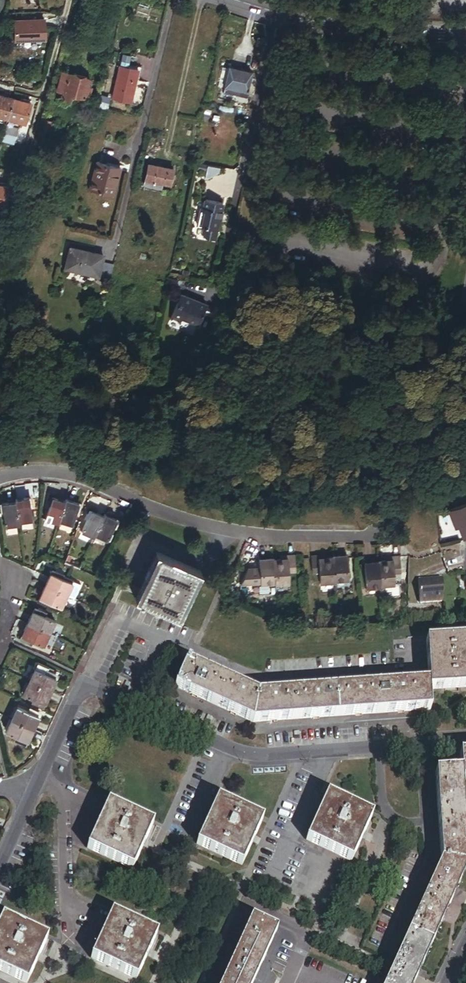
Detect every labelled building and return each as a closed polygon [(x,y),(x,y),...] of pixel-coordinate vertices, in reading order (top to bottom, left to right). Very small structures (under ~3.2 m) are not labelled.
[(12,32),(14,52),(43,49),(41,29),(12,32)] [(124,51),(114,97),(132,100),(137,78),(139,69),(143,68),(143,66),(130,63),(132,53),(124,51)] [(65,84),(69,68),(65,67),(60,83),(65,84)] [(224,87),(240,91),(247,93),(252,73),(230,67),(229,69),(224,87)] [(85,96),(91,74),(69,68),(65,84),(60,83),(58,91),(64,93),(62,100),(70,103),(73,92),(85,96)] [(224,87),(229,69),(223,68),(218,86),(224,87)] [(238,96),(240,91),(224,87),(223,92),(238,96)] [(14,98),(0,94),(0,115),(9,117),(14,98)] [(32,103),(14,98),(9,117),(27,122),(32,103)] [(44,118),(39,136),(50,139),(55,121),(44,118)] [(7,124),(5,131),(18,135),(20,127),(7,124)] [(159,160),(155,181),(179,187),(183,165),(159,160)] [(218,174),(218,165),(206,165),(206,174),(218,174)] [(87,177),(80,206),(109,213),(116,184),(87,177)] [(3,207),(9,187),(0,184),(0,206),(3,207)] [(224,203),(205,199),(203,208),(201,207),(197,226),(203,228),(202,234),(206,238),(216,240),(220,221),(221,221),(223,213),(222,213),(224,203)] [(102,261),(105,250),(68,242),(63,266),(109,277),(112,263),(102,261)] [(207,305),(181,294),(172,316),(198,327),(207,305)] [(150,312),(148,325),(155,326),(158,314),(150,312)] [(84,342),(81,354),(90,357),(93,345),(84,342)] [(29,497),(15,499),(16,501),(18,521),(32,519),(29,497)] [(46,518),(59,522),(59,520),(65,501),(52,497),(46,518)] [(79,503),(66,499),(65,501),(59,520),(72,524),(79,503)] [(5,526),(19,524),(18,521),(16,501),(2,503),(5,526)] [(463,541),(465,540),(465,505),(449,512),(453,522),(457,520),(460,526),(458,527),(463,541)] [(81,531),(93,537),(94,535),(103,516),(90,511),(81,531)] [(116,520),(104,514),(103,516),(94,535),(107,540),(110,533),(116,520)] [(158,553),(138,600),(177,617),(198,570),(158,553)] [(295,572),(294,556),(288,557),(288,559),(281,559),(273,560),(275,584),(275,585),(290,584),(289,572),(295,572)] [(349,580),(347,556),(332,557),(332,558),(334,581),(349,580)] [(334,583),(334,581),(332,558),(325,558),(318,559),(318,557),(311,557),(312,573),(319,572),(320,584),(334,583)] [(401,572),(399,557),(392,558),(392,561),(385,561),(378,562),(378,563),(380,586),(394,585),(393,573),(401,572)] [(273,560),(273,559),(259,560),(259,568),(248,569),(240,585),(260,583),(260,585),(275,584),(273,560)] [(380,586),(378,563),(364,564),(366,589),(380,588),(380,586)] [(52,569),(45,584),(66,594),(73,579),(52,569)] [(441,581),(417,583),(419,604),(443,603),(441,581)] [(66,594),(45,584),(38,599),(60,609),(66,594)] [(34,608),(28,623),(49,632),(54,620),(43,615),(44,613),(34,608)] [(49,632),(28,623),(21,638),(42,647),(49,632)] [(428,683),(428,689),(465,687),(465,641),(426,643),(428,683)] [(37,662),(35,667),(45,672),(46,670),(52,672),(53,669),(37,662)] [(428,689),(428,683),(427,683),(257,695),(239,687),(186,663),(175,688),(252,723),(430,710),(428,689)] [(35,667),(29,680),(50,689),(57,675),(52,672),(46,670),(45,672),(35,667)] [(50,689),(29,680),(23,692),(34,697),(33,700),(43,705),(50,689)] [(17,706),(11,718),(32,728),(39,714),(29,709),(28,711),(17,706)] [(385,982),(414,982),(415,981),(465,867),(465,857),(461,780),(465,780),(465,754),(459,755),(461,773),(434,774),(441,862),(391,969),(385,982)] [(327,797),(307,840),(351,860),(363,834),(371,817),(327,797)] [(216,801),(196,845),(241,865),(253,839),(261,821),(216,801)] [(87,849),(131,869),(144,843),(151,825),(108,805),(87,849)] [(112,915),(91,959),(135,979),(147,953),(155,935),(112,915)] [(25,982),(26,982),(46,940),(2,920),(0,923),(0,972),(25,982)] [(275,932),(250,921),(222,982),(252,982),(275,932)]
